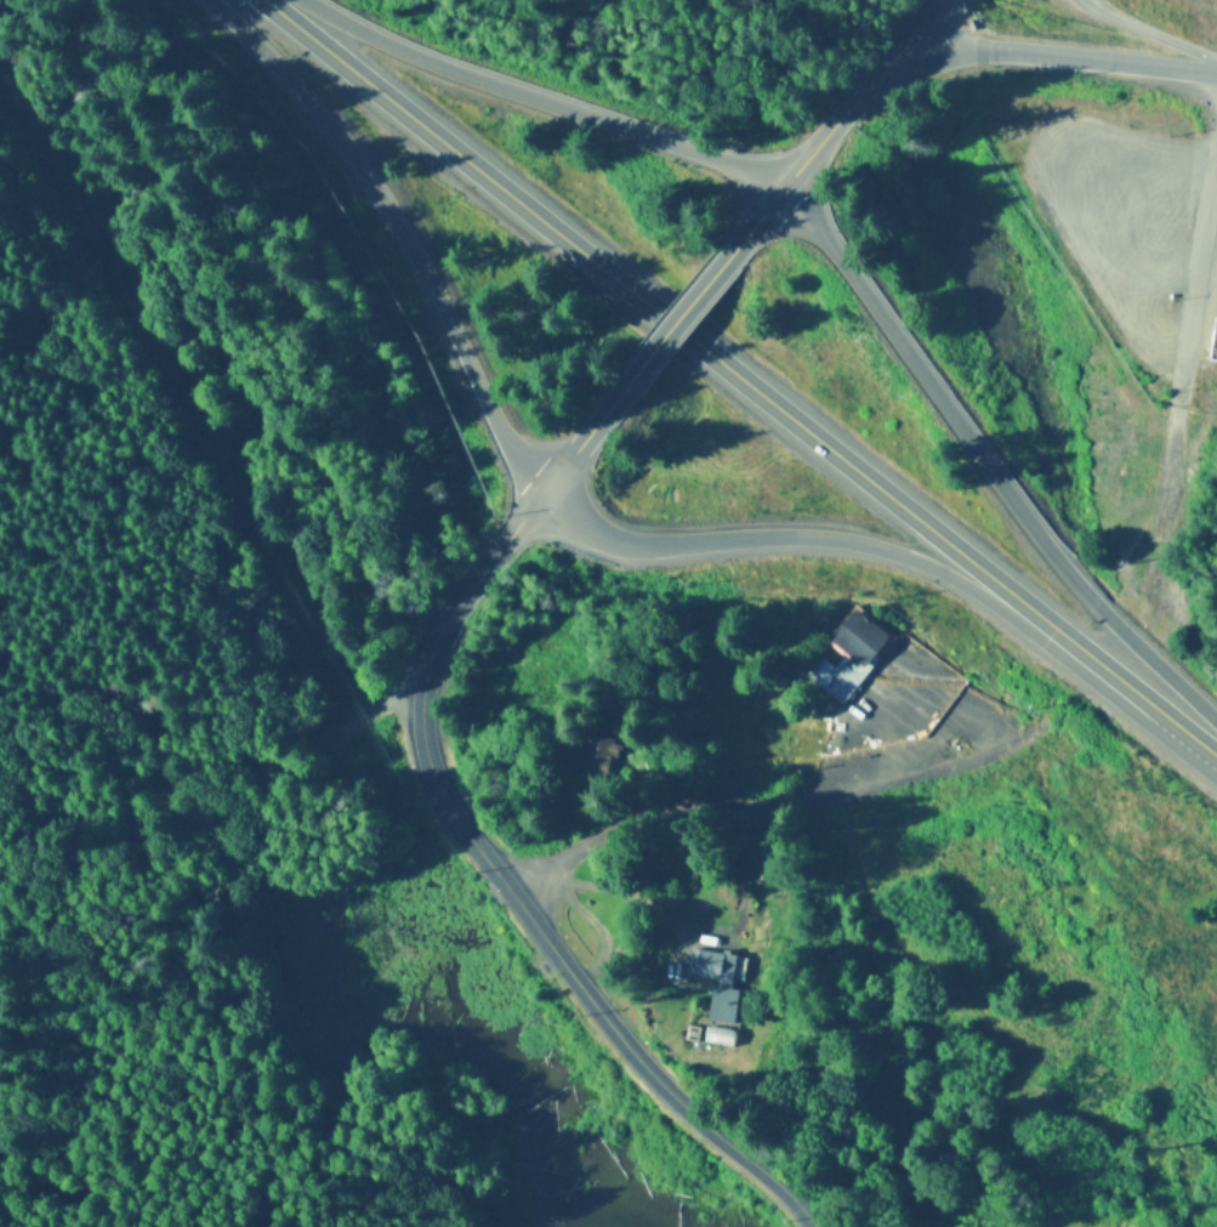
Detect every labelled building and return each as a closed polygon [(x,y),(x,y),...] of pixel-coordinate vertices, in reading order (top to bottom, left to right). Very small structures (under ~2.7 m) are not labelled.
[(855,610),(802,677),(843,709),(895,643),(855,610)] [(615,739),(584,739),(584,778),(615,778),(615,739)] [(689,976),(718,980),(712,1021),(737,1024),(746,956),(693,949),(689,976)]
